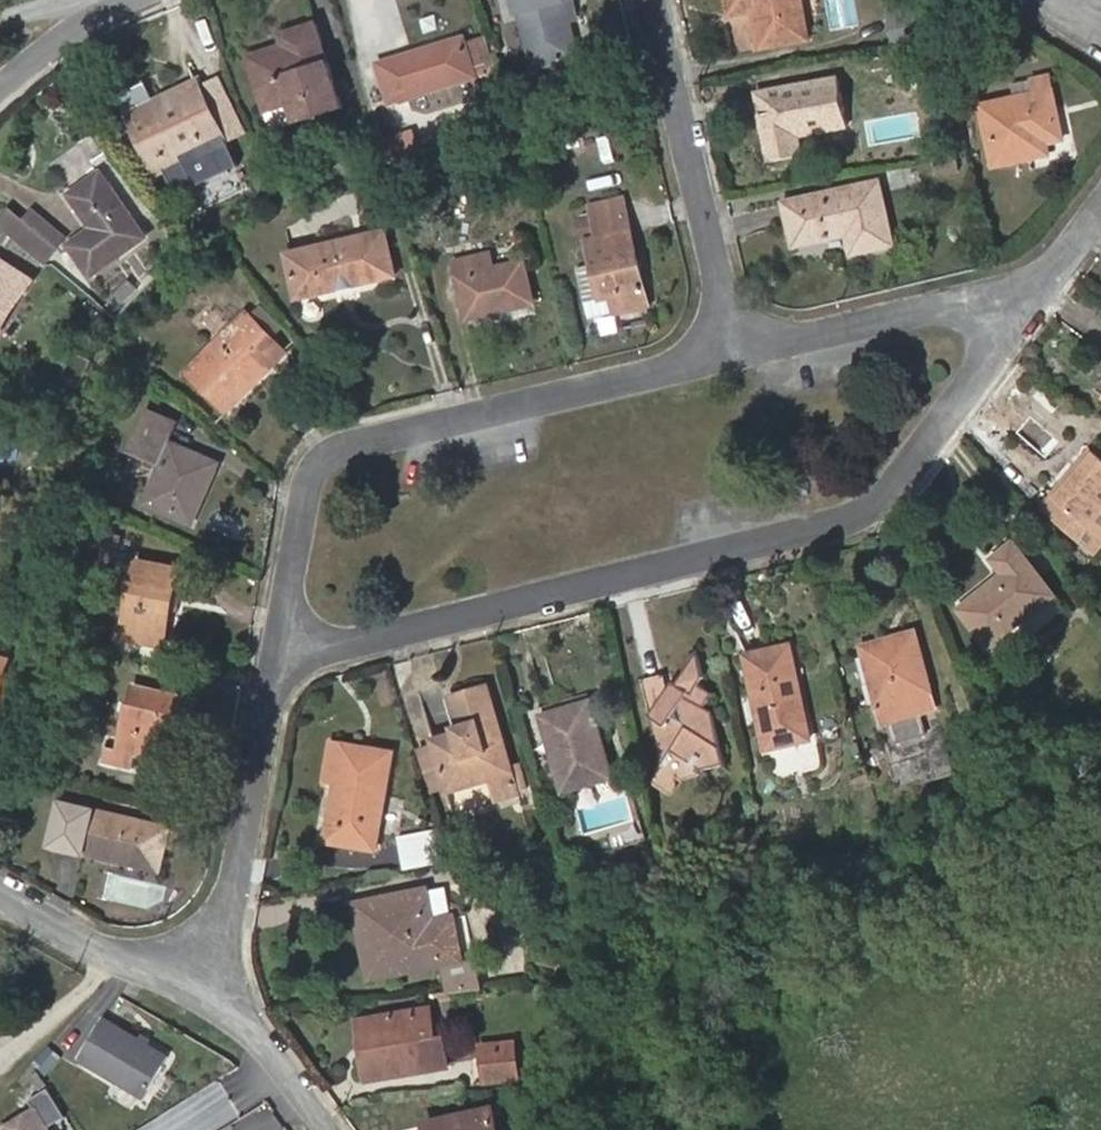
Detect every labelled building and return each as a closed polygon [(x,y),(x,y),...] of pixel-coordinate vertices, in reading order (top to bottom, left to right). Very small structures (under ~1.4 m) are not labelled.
[(535,68),(577,58),(566,16),(562,0),(517,0),(535,68)] [(576,14),(572,0),(562,0),(566,16),(576,14)] [(732,15),(755,11),(764,48),(808,39),(800,0),(729,0),(732,15)] [(894,29),(919,24),(916,9),(891,13),(894,29)] [(293,104),(299,120),(343,106),(317,22),(281,35),(284,45),(250,57),(268,113),(293,104)] [(919,24),(894,29),(896,39),(921,35),(919,24)] [(463,37),(381,65),(392,103),(474,76),(472,71),(483,67),(475,41),(466,44),(463,37)] [(1015,97),(982,105),(995,166),(1050,154),(1048,144),(1062,140),(1052,88),(1049,75),(1012,84),(1015,97)] [(837,79),(761,94),(772,157),(802,151),(799,134),(845,124),(837,79)] [(162,102),(152,82),(120,97),(158,175),(167,171),(178,193),(240,162),(216,112),(202,119),(187,90),(162,102)] [(201,84),(187,90),(202,119),(216,112),(201,84)] [(273,130),(299,120),(293,104),(268,113),(273,130)] [(413,134),(381,143),(392,182),(424,172),(413,134)] [(956,156),(937,161),(939,172),(958,168),(956,156)] [(101,173),(70,195),(94,228),(71,246),(93,277),(147,239),(101,173)] [(879,182),(787,203),(797,246),(849,234),(853,253),(891,245),(879,182)] [(595,223),(626,215),(621,198),(591,206),(595,223)] [(0,225),(0,226),(46,263),(66,240),(34,214),(30,218),(15,206),(0,225)] [(626,215),(595,223),(599,238),(588,240),(593,264),(579,268),(588,302),(611,296),(616,314),(648,305),(626,215)] [(387,231),(289,254),(300,299),(398,275),(387,231)] [(491,253),(455,262),(469,318),(535,302),(524,260),(495,267),(491,253)] [(31,279),(0,260),(0,329),(31,279)] [(138,290),(129,281),(110,300),(120,308),(138,290)] [(286,353),(247,313),(189,372),(229,411),(286,353)] [(131,371),(119,368),(116,379),(128,382),(131,371)] [(175,421),(149,411),(133,450),(163,464),(147,503),(194,522),(218,464),(167,441),(175,421)] [(1091,448),(1052,495),(1056,499),(1046,512),(1096,555),(1100,549),(1100,536),(1091,527),(1100,515),(1100,457),(1091,448)] [(107,532),(99,561),(115,565),(123,537),(107,532)] [(1056,596),(1014,540),(992,557),(1003,572),(960,608),(991,648),(1056,596)] [(179,569),(137,561),(122,638),(164,646),(179,569)] [(914,630),(861,646),(882,723),(893,720),(899,740),(918,735),(913,715),(935,708),(914,630)] [(790,644),(745,655),(766,749),(811,738),(790,644)] [(703,769),(710,769),(725,765),(712,711),(705,707),(709,700),(707,689),(700,684),(704,677),(697,650),(669,695),(663,674),(642,679),(663,766),(673,752),(703,769)] [(0,655),(0,695),(9,658),(0,655)] [(189,699),(135,686),(119,748),(107,746),(104,762),(130,769),(134,753),(173,762),(189,699)] [(433,747),(444,785),(446,792),(491,780),(511,774),(487,688),(452,698),(459,725),(453,727),(455,734),(431,740),(433,747)] [(590,701),(543,715),(564,792),(612,777),(590,701)] [(393,751),(333,741),(326,779),(336,781),(327,839),(375,848),(393,751)] [(444,785),(433,747),(419,751),(431,790),(444,785)] [(673,752),(663,766),(655,778),(678,796),(689,781),(711,775),(710,769),(703,769),(673,752)] [(517,794),(511,774),(491,780),(496,800),(517,794)] [(171,828),(62,802),(54,846),(161,870),(171,828)] [(435,832),(407,837),(413,864),(440,859),(435,832)] [(113,873),(110,897),(162,905),(166,881),(113,873)] [(378,926),(389,973),(462,959),(452,916),(432,920),(425,889),(355,903),(361,930),(378,926)] [(378,926),(361,930),(371,977),(389,973),(378,926)] [(382,1055),(364,1058),(367,1081),(447,1067),(442,1037),(435,1038),(430,1008),(376,1017),(382,1055)] [(357,1020),(364,1058),(382,1055),(376,1017),(357,1020)] [(77,1060),(144,1099),(168,1057),(102,1018),(77,1060)] [(481,1055),(514,1050),(513,1040),(479,1045),(481,1055)] [(514,1050),(481,1055),(485,1083),(518,1079),(514,1050)] [(0,1128),(0,1129),(45,1129),(32,1108),(0,1128)] [(493,1109),(425,1123),(427,1129),(498,1129),(493,1109)]
